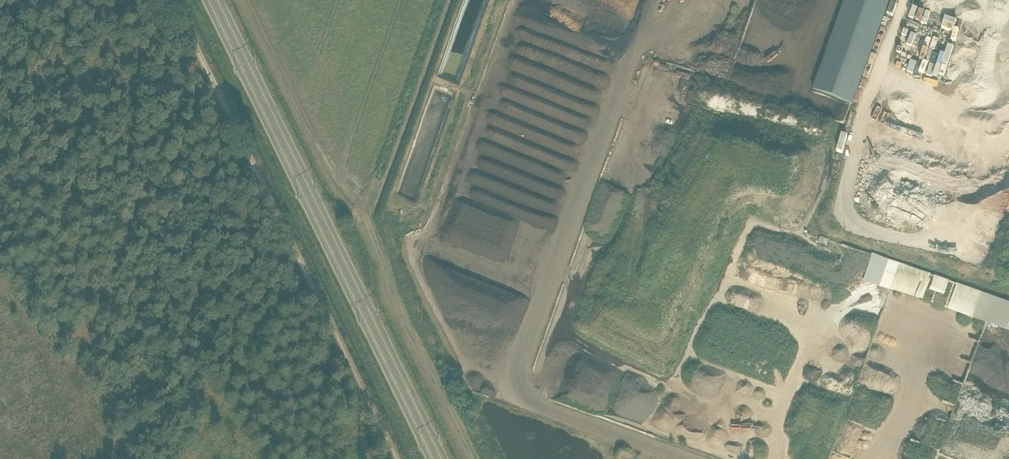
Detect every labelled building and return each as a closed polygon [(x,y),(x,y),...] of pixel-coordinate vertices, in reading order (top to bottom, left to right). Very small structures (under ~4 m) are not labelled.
[(891,0),(844,0),(812,89),(853,104),(891,0)] [(886,259),(877,286),(1008,330),(1008,300),(886,259)] [(979,339),(982,327),(970,323),(966,334),(979,339)]
